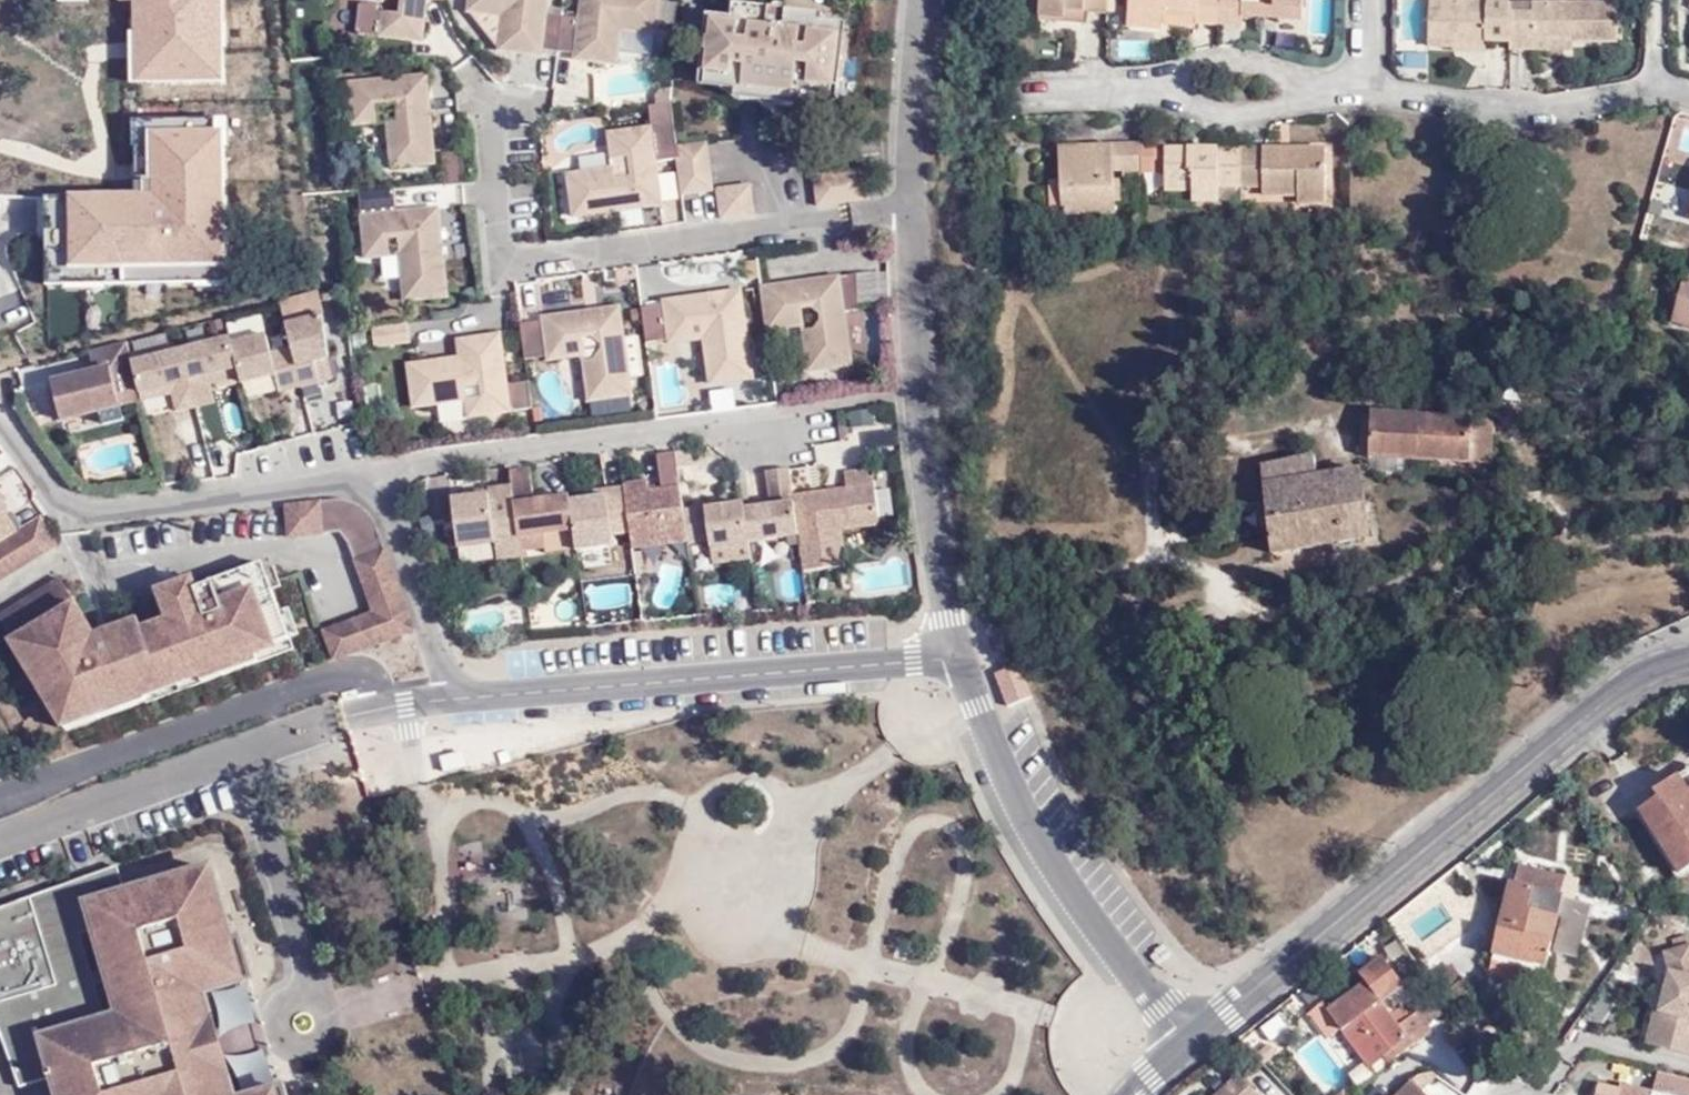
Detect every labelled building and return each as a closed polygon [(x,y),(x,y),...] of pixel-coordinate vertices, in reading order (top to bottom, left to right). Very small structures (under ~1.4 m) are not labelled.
[(443,0),(436,0),(419,4),(402,8),(378,15),(361,19),(321,31),(297,38),(360,23),(412,10),(425,8),(443,5),(443,0)] [(547,0),(472,0),(469,0),(468,10),(503,15),(503,19),(498,55),(522,57),(523,52),(541,54),(558,56),(562,20),(545,19),(547,0)] [(579,22),(562,20),(558,56),(574,58),(592,59),(593,66),(617,67),(620,34),(655,37),(660,0),(581,0),(579,22)] [(1102,18),(1103,0),(1039,0),(1039,8),(1037,25),(1062,25),(1062,29),(1081,30),(1083,18),(1102,18)] [(1216,0),(1123,0),(1121,30),(1155,30),(1155,20),(1156,9),(1191,11),(1190,22),(1190,28),(1214,28),(1216,0)] [(1214,28),(1240,28),(1240,14),(1299,18),(1301,0),(1216,0),(1214,28)] [(1502,0),(1497,0),(1426,0),(1424,49),(1449,50),(1453,56),(1483,56),(1482,40),(1504,41),(1503,11),(1502,0)] [(1502,0),(1503,11),(1524,13),(1524,0),(1509,0),(1502,0)] [(1504,56),(1528,55),(1529,39),(1563,39),(1564,46),(1608,47),(1609,1),(1534,0),(1524,0),(1524,13),(1503,11),(1504,41),(1504,56)] [(423,45),(425,8),(412,10),(360,23),(358,39),(423,45)] [(361,19),(378,15),(377,9),(361,8),(361,19)] [(1156,9),(1155,20),(1190,22),(1191,11),(1156,9)] [(503,15),(468,10),(467,16),(503,19),(503,15)] [(795,89),(838,93),(840,41),(821,40),(823,20),(734,11),(732,29),(731,34),(738,35),(736,48),(709,46),(702,79),(745,82),(743,93),(796,98),(795,89)] [(731,34),(732,29),(713,27),(709,46),(736,48),(738,35),(731,34)] [(1529,39),(1528,55),(1564,55),(1564,46),(1563,39),(1529,39)] [(427,79),(412,81),(419,89),(428,88),(427,79)] [(838,104),(838,93),(795,89),(796,98),(743,93),(745,82),(702,79),(700,89),(713,88),(716,92),(722,92),(731,103),(759,107),(762,113),(771,113),(775,109),(805,111),(817,104),(838,104)] [(419,89),(412,81),(350,86),(353,129),(379,128),(378,110),(397,109),(398,124),(391,125),(391,164),(434,161),(428,88),(419,89)] [(676,151),(672,123),(606,132),(610,168),(566,174),(571,215),(659,204),(654,161),(677,158),(677,157),(676,151)] [(1123,176),(1136,176),(1136,149),(1136,143),(1059,147),(1062,215),(1114,213),(1113,169),(1122,169),(1123,176)] [(1235,154),(1235,148),(1164,148),(1165,143),(1141,143),(1141,171),(1165,172),(1165,189),(1192,189),(1192,200),(1219,200),(1219,184),(1235,184),(1235,154)] [(677,157),(677,158),(682,197),(710,194),(705,147),(676,151),(677,157)] [(1240,148),(1240,184),(1263,184),(1263,191),(1298,191),(1298,201),(1326,200),(1326,164),(1312,164),(1311,147),(1240,148)] [(1326,147),(1311,147),(1312,164),(1326,164),(1326,147)] [(464,188),(460,153),(442,154),(446,189),(464,188)] [(434,161),(391,164),(391,171),(434,169),(434,161)] [(865,206),(864,196),(862,176),(813,180),(815,211),(865,206)] [(720,224),(751,220),(747,190),(715,194),(720,224)] [(395,194),(358,197),(364,262),(389,260),(389,242),(397,242),(406,243),(407,266),(417,266),(410,304),(446,301),(439,224),(424,214),(395,216),(395,194)] [(1685,206),(1680,219),(1688,221),(1688,207),(1685,206)] [(438,213),(424,214),(439,224),(438,213)] [(406,243),(397,242),(404,305),(410,304),(417,266),(407,266),(406,243)] [(804,285),(760,291),(766,334),(802,329),(801,312),(810,311),(818,318),(820,324),(813,334),(803,335),(807,366),(849,361),(843,316),(858,314),(855,279),(815,284),(816,294),(805,295),(804,285)] [(1682,281),(1670,323),(1688,329),(1688,283),(1682,281)] [(815,284),(804,285),(805,295),(816,294),(815,284)] [(642,311),(646,346),(667,345),(667,348),(692,344),(691,326),(700,326),(706,326),(708,376),(750,372),(739,294),(728,296),(728,305),(717,306),(716,297),(662,305),(661,308),(642,311)] [(728,296),(716,297),(717,306),(728,305),(728,296)] [(520,328),(524,363),(546,360),(546,363),(582,359),(579,342),(590,341),(600,348),(602,353),(593,363),(582,364),(587,395),(629,390),(619,311),(596,314),(596,325),(586,324),(586,315),(541,321),(541,326),(520,328)] [(596,314),(586,315),(586,324),(596,325),(596,314)] [(706,326),(700,326),(708,376),(706,326)] [(407,328),(371,333),(373,350),(408,346),(407,328)] [(482,402),(485,419),(510,415),(499,338),(468,343),(469,354),(458,355),(458,361),(419,367),(424,410),(466,403),(482,402)] [(469,354),(468,343),(457,344),(458,355),(469,354)] [(849,361),(807,366),(808,375),(850,370),(849,361)] [(413,412),(424,410),(419,367),(408,368),(413,412)] [(750,372),(708,376),(709,388),(752,383),(750,372)] [(629,390),(587,395),(589,404),(630,399),(629,390)] [(467,422),(485,419),(482,402),(466,403),(467,422)] [(1371,412),(1369,457),(1490,465),(1492,419),(1371,412)] [(632,532),(634,549),(689,541),(677,452),(659,455),(664,490),(651,491),(649,481),(626,484),(626,487),(626,488),(627,497),(632,532)] [(1372,541),(1363,471),(1317,477),(1314,458),(1261,464),(1272,554),(1372,541)] [(796,496),(806,571),(848,565),(843,529),(882,523),(875,469),(848,472),(850,488),(796,496)] [(514,487),(523,552),(548,549),(547,536),(576,531),(571,502),(571,498),(547,501),(536,502),(535,496),(532,470),(512,473),(514,487)] [(454,501),(460,542),(464,549),(498,544),(500,560),(523,557),(523,552),(514,487),(491,491),(491,496),(454,501)] [(586,493),(587,499),(609,497),(609,500),(627,497),(626,488),(626,487),(586,493)] [(571,502),(576,531),(579,552),(616,547),(614,535),(632,532),(627,497),(609,500),(609,497),(587,499),(571,502)] [(1034,699),(1019,662),(993,673),(1008,709),(1034,699)] [(466,767),(462,750),(440,755),(444,772),(466,767)] [(1688,786),(1688,763),(1675,771),(1686,788),(1688,786)] [(1636,808),(1677,871),(1688,863),(1688,786),(1686,788),(1675,771),(1652,786),(1657,794),(1636,808)] [(1542,991),(1551,953),(1564,899),(1560,898),(1565,875),(1517,864),(1490,979),(1542,991)] [(195,1072),(214,1067),(204,1031),(185,1036),(188,995),(200,991),(206,990),(203,979),(208,977),(211,988),(248,978),(237,940),(221,944),(216,927),(225,925),(208,867),(171,878),(172,883),(168,884),(166,879),(127,891),(130,902),(126,903),(114,865),(0,906),(0,989),(21,982),(23,991),(0,998),(0,1039),(25,1031),(27,1040),(3,1047),(16,1085),(55,1074),(61,1094),(213,1094),(195,1072)] [(1564,899),(1551,953),(1577,959),(1590,905),(1564,899)] [(1645,1041),(1688,1052),(1688,942),(1662,950),(1668,970),(1658,1008),(1653,1007),(1645,1041)] [(1397,1056),(1429,1031),(1415,1012),(1408,1017),(1400,1007),(1395,1010),(1386,999),(1402,986),(1379,958),(1357,976),(1364,983),(1329,1011),(1321,1000),(1307,1011),(1327,1035),(1337,1027),(1369,1068),(1384,1056),(1392,1050),(1397,1056)] [(23,991),(21,982),(0,989),(0,998),(23,991)] [(200,991),(188,995),(185,1036),(204,1031),(214,1067),(195,1072),(213,1094),(230,1094),(200,991)] [(1411,1008),(1415,1012),(1424,1024),(1440,1012),(1427,995),(1411,1008)] [(3,1047),(27,1040),(25,1031),(0,1039),(0,1040),(3,1047)] [(1389,1063),(1397,1056),(1392,1050),(1384,1056),(1389,1063)] [(1395,1094),(1425,1094),(1420,1090),(1437,1074),(1432,1070),(1416,1075),(1395,1094)] [(1240,1077),(1231,1084),(1220,1094),(1257,1094),(1240,1077)]
